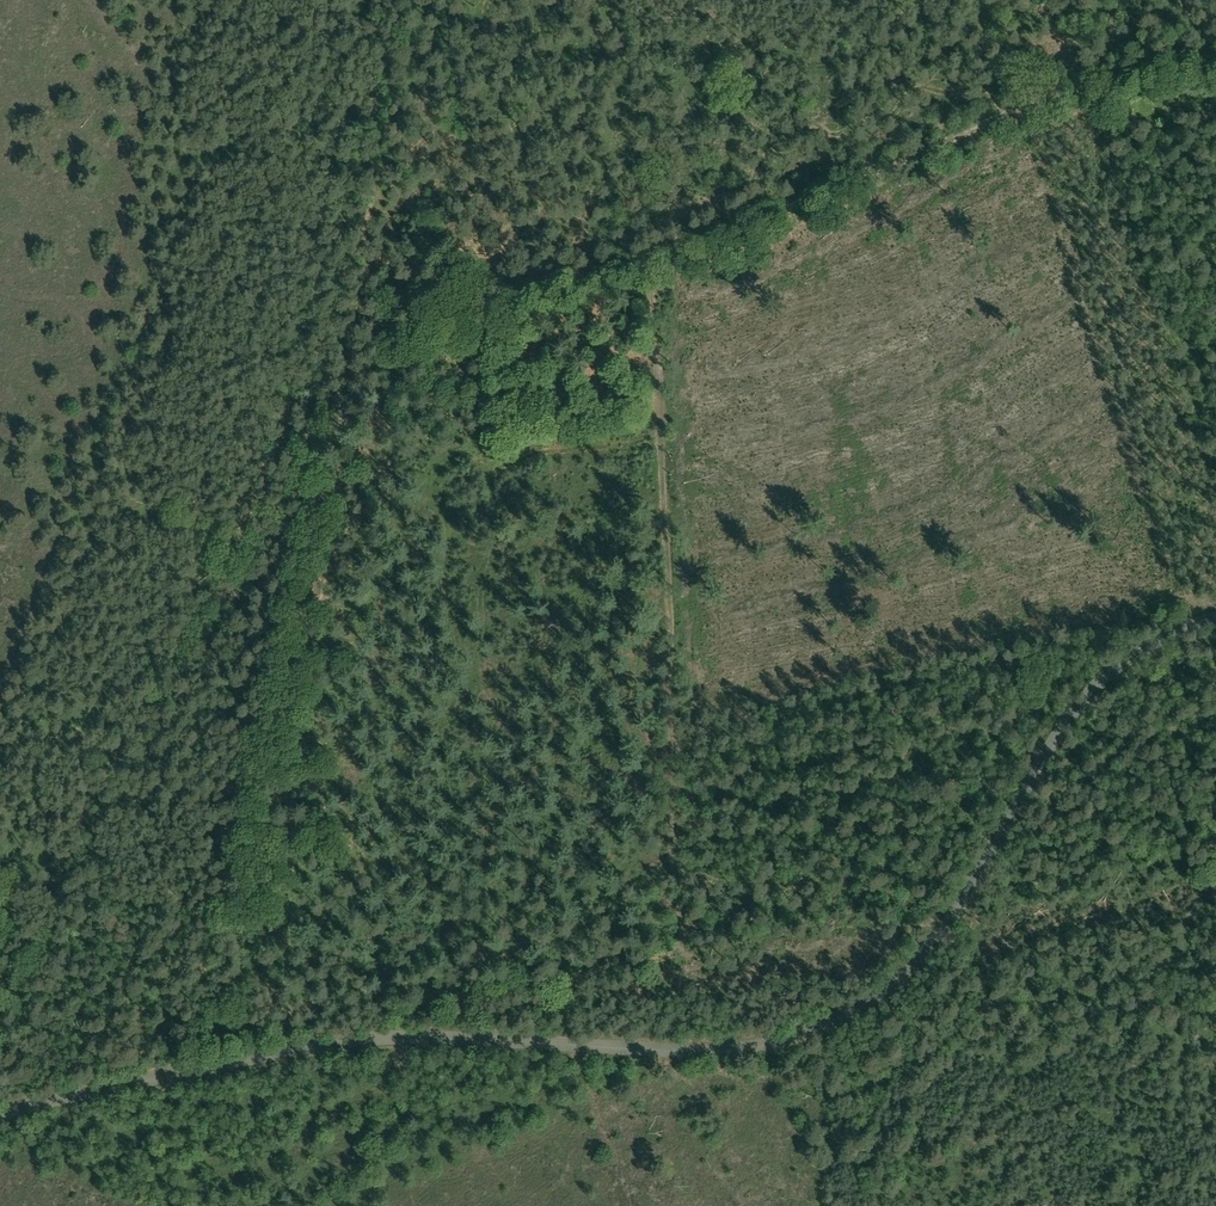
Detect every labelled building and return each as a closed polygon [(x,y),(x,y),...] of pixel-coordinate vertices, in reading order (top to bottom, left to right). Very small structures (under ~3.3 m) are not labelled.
[(792,236),(802,228),(798,223),(788,231),(792,236)] [(642,285),(631,287),(633,302),(644,300),(642,285)]
